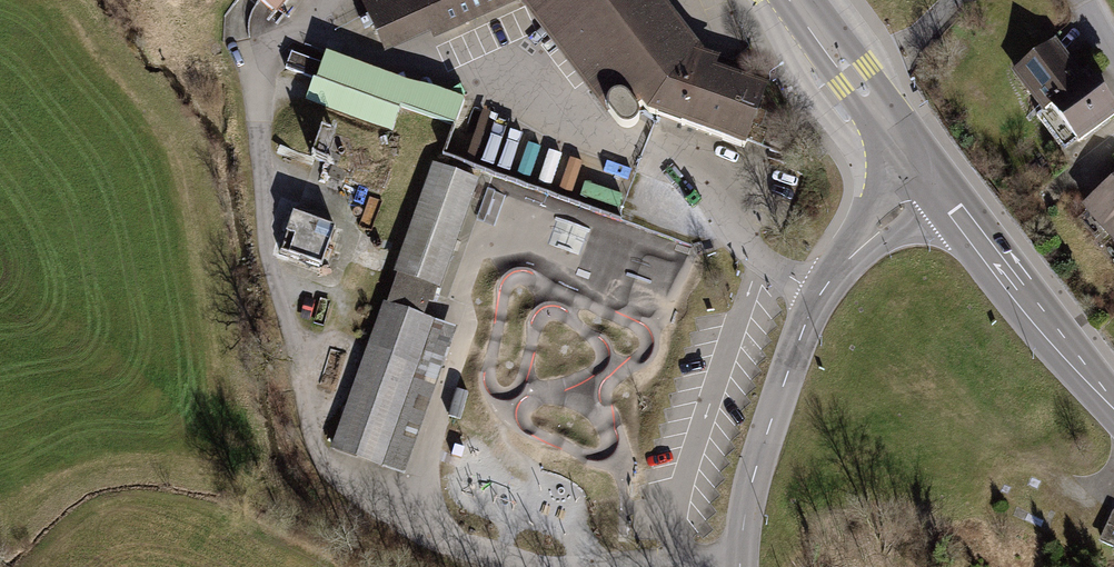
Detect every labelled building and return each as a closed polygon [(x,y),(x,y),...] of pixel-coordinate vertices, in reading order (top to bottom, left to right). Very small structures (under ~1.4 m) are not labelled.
[(272,14),(281,3),(291,10),(299,0),(254,0),(272,14)] [(659,0),(358,0),(383,56),(430,33),(434,41),(511,3),(600,118),(618,134),(639,117),(741,148),(765,89),(715,71),(719,60),(698,52),(659,0)] [(1057,43),(1006,77),(1034,119),(1051,108),(1076,147),(1113,122),(1113,106),(1093,75),(1083,81),(1057,43)] [(460,102),(321,54),(312,79),(451,127),(460,102)] [(339,137),(318,130),(309,157),(330,164),(339,137)] [(813,133),(805,139),(820,160),(828,154),(813,133)] [(432,167),(393,278),(440,294),(479,184),(432,167)] [(1081,211),(1113,251),(1113,185),(1081,211)] [(332,230),(293,216),(280,253),(319,267),(332,230)] [(459,333),(380,305),(328,447),(407,476),(459,333)] [(1101,543),(1113,549),(1113,515),(1101,543)]
